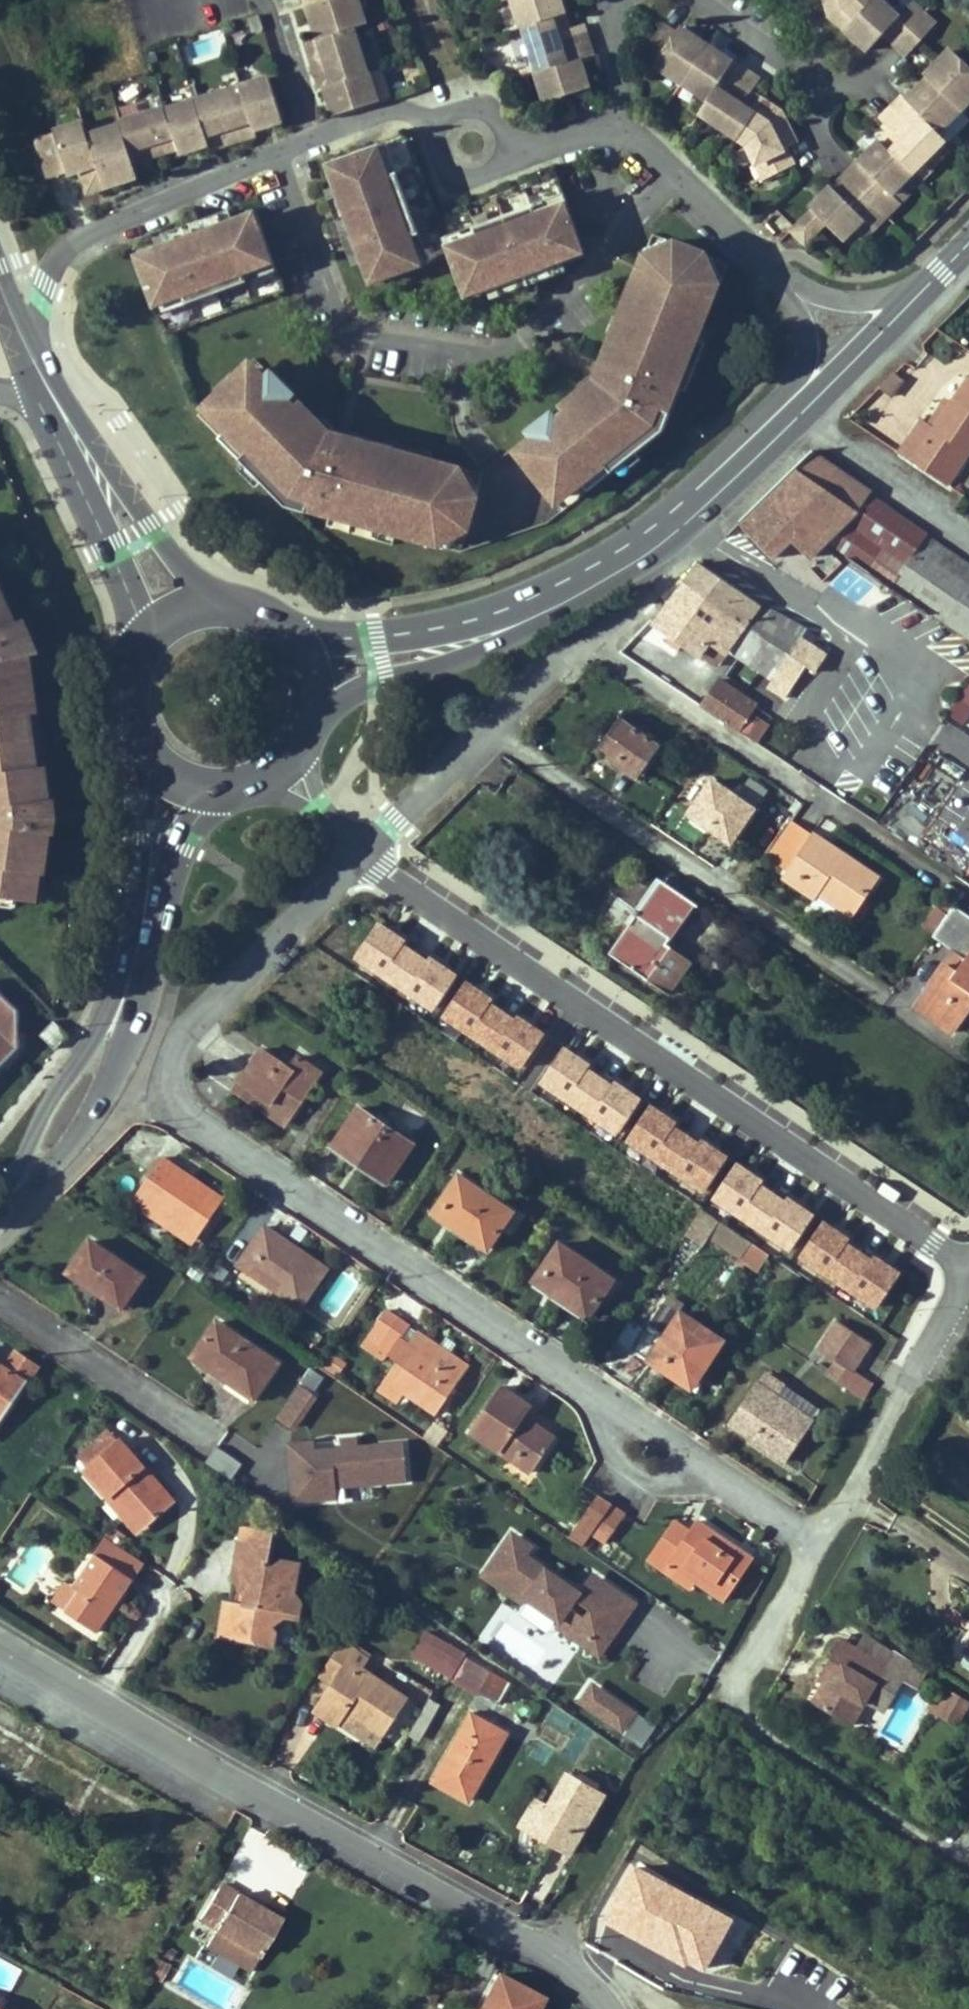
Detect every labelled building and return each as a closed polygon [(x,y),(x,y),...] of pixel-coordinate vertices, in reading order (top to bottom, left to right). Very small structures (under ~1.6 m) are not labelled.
[(320,42),(335,87),(326,89),(336,117),(379,104),(370,76),(363,78),(349,33),(366,27),(357,0),(307,0),(320,42)] [(546,102),(590,88),(581,61),(568,65),(554,20),(566,17),(561,0),(515,0),(526,29),(523,30),(540,73),(538,74),(546,102)] [(908,55),(932,28),(909,6),(899,17),(883,0),(829,0),(831,6),(828,7),(831,15),(869,50),(885,34),(908,55)] [(747,143),(766,179),(794,165),(786,149),(795,144),(783,122),(786,120),(781,112),(763,99),(757,107),(747,100),(760,80),(683,28),(678,35),(663,25),(643,55),(658,65),(710,101),(702,113),(747,143)] [(829,226),(845,239),(864,220),(874,229),(901,202),(893,193),(946,139),(939,132),(968,102),(968,69),(951,51),(925,76),(928,78),(907,100),(904,97),(881,120),(902,141),(892,152),(881,141),(834,188),(832,187),(812,208),(792,231),(808,247),(829,226)] [(283,120),(270,77),(243,85),(244,91),(199,105),(198,99),(123,120),(126,130),(93,141),(86,120),(55,129),(57,133),(39,140),(51,178),(68,173),(70,177),(91,166),(94,174),(86,177),(92,195),(123,181),(120,173),(126,171),(127,174),(152,164),(146,144),(159,140),(163,151),(180,146),(182,151),(212,143),(211,140),(223,136),(225,143),(258,133),(257,129),(283,120)] [(378,135),(324,155),(370,281),(425,260),(413,228),(418,225),(396,166),(390,167),(378,135)] [(475,233),(443,246),(463,300),(588,253),(568,199),(535,211),(533,205),(473,228),(475,233)] [(259,208),(133,254),(154,309),(186,297),(188,302),(248,280),(246,275),(279,263),(259,208)] [(257,358),(199,414),(289,506),(333,519),(330,526),(381,540),(383,532),(462,553),(550,525),(665,433),(729,266),(653,236),(595,385),(483,474),(329,431),(257,358)] [(882,389),(891,395),(903,379),(894,373),(882,389)] [(968,451),(968,378),(951,404),(935,428),(928,422),(922,418),(899,452),(947,484),(968,451)] [(951,404),(943,399),(928,422),(935,428),(951,404)] [(797,531),(848,480),(840,475),(843,471),(810,448),(737,522),(748,533),(766,550),(773,556),(797,531)] [(845,565),(868,569),(968,637),(968,564),(848,480),(797,531),(804,529),(826,545),(822,551),(843,566),(845,565)] [(723,537),(751,564),(766,550),(748,533),(737,522),(723,537)] [(759,634),(816,671),(819,665),(847,683),(855,672),(802,636),(807,629),(762,605),(700,564),(685,583),(746,624),(760,633),(759,634)] [(845,566),(833,587),(855,601),(868,580),(845,566)] [(715,666),(746,624),(685,583),(654,624),(715,666)] [(39,899),(42,873),(46,874),(51,832),(56,833),(57,813),(56,798),(52,798),(48,765),(40,766),(32,712),(39,711),(30,653),(37,651),(32,634),(28,626),(25,618),(15,621),(0,586),(0,894),(39,899)] [(709,676),(693,701),(735,729),(752,704),(709,676)] [(947,717),(965,729),(968,722),(968,681),(947,717)] [(597,749),(618,764),(624,755),(643,770),(659,747),(619,718),(597,749)] [(637,778),(643,770),(624,755),(618,764),(637,778)] [(753,810),(712,781),(689,814),(730,844),(753,810)] [(811,835),(787,871),(800,879),(796,885),(816,899),(820,893),(854,916),(879,880),(811,835)] [(784,876),(796,885),(800,879),(787,871),(784,876)] [(613,956),(668,994),(669,992),(691,962),(666,944),(692,907),(659,884),(639,912),(636,910),(632,914),(638,919),(613,956)] [(953,909),(942,900),(936,908),(948,916),(953,909)] [(947,965),(916,1006),(951,1033),(968,1009),(968,917),(964,914),(954,907),(953,909),(948,916),(936,933),(933,937),(955,953),(965,960),(957,972),(947,965)] [(936,933),(948,916),(936,908),(924,925),(936,933)] [(405,943),(378,924),(357,956),(435,1009),(457,977),(429,959),(427,962),(403,946),(405,943)] [(403,946),(427,962),(429,959),(405,943),(403,946)] [(955,953),(947,965),(957,972),(965,960),(955,953)] [(493,1001),(465,983),(444,1015),(523,1068),(544,1036),(517,1017),(514,1021),(490,1005),(493,1001)] [(19,1048),(18,1009),(0,993),(0,1068),(19,1048)] [(490,1005),(514,1021),(517,1017),(493,1001),(490,1005)] [(55,1050),(68,1036),(53,1021),(40,1035),(55,1050)] [(591,1067),(563,1048),(542,1080),(621,1133),(642,1101),(615,1083),(612,1087),(588,1071),(591,1067)] [(262,1051),(240,1081),(272,1104),(266,1113),(284,1125),(320,1073),(298,1058),(290,1069),(262,1051)] [(588,1071),(612,1087),(615,1083),(591,1067),(588,1071)] [(234,1090),(266,1113),(272,1104),(240,1081),(234,1090)] [(677,1125),(650,1106),(628,1138),(707,1191),(729,1159),(701,1141),(699,1145),(675,1129),(677,1125)] [(412,1144),(358,1108),(332,1146),(386,1182),(412,1144)] [(675,1129),(699,1145),(701,1141),(677,1125),(675,1129)] [(136,1197),(147,1205),(148,1204),(198,1237),(223,1200),(161,1158),(136,1197)] [(763,1183),(736,1164),(715,1196),(793,1249),(815,1217),(787,1199),(785,1202),(761,1186),(763,1183)] [(512,1213),(458,1176),(434,1213),(487,1249),(512,1213)] [(761,1186),(785,1202),(787,1199),(763,1183),(761,1186)] [(148,1204),(147,1205),(143,1210),(193,1245),(198,1237),(148,1204)] [(708,1213),(696,1231),(756,1275),(769,1258),(708,1213)] [(850,1241),(823,1222),(801,1254),(880,1307),(901,1275),(874,1257),(871,1261),(847,1245),(850,1241)] [(326,1270),(264,1228),(238,1266),(300,1308),(326,1270)] [(144,1277),(90,1240),(68,1272),(122,1309),(144,1277)] [(847,1245),(871,1261),(874,1257),(850,1241),(847,1245)] [(614,1281),(559,1244),(534,1281),(588,1317),(614,1281)] [(649,1323),(632,1348),(651,1360),(684,1382),(693,1369),(700,1374),(722,1341),(699,1325),(682,1313),(667,1335),(649,1323)] [(409,1327),(397,1318),(379,1344),(391,1353),(409,1327)] [(278,1363),(217,1321),(192,1357),(254,1399),(278,1363)] [(864,1399),(874,1382),(853,1369),(870,1345),(836,1323),(818,1348),(837,1360),(827,1374),(864,1399)] [(418,1333),(409,1347),(415,1351),(393,1384),(434,1413),(467,1366),(418,1333)] [(386,1380),(393,1384),(415,1351),(409,1347),(386,1380)] [(0,1362),(0,1423),(39,1368),(17,1353),(7,1367),(0,1362)] [(303,1381),(315,1390),(323,1377),(311,1369),(303,1381)] [(692,1387),(700,1374),(693,1369),(684,1382),(692,1387)] [(786,1402),(782,1408),(807,1425),(818,1409),(767,1373),(760,1383),(786,1402)] [(730,1426),(754,1443),(757,1439),(768,1446),(766,1450),(782,1461),(807,1425),(782,1408),(786,1402),(760,1383),(730,1426)] [(291,1428),(314,1394),(299,1384),(276,1417),(291,1428)] [(531,1409),(501,1388),(472,1431),(532,1472),(555,1439),(525,1418),(531,1409)] [(359,1437),(341,1439),(342,1449),(315,1451),(316,1463),(291,1465),(293,1500),(337,1497),(336,1486),(407,1481),(404,1444),(360,1447),(359,1437)] [(145,1466),(122,1439),(86,1470),(109,1498),(115,1493),(144,1526),(174,1500),(156,1478),(151,1482),(141,1470),(145,1466)] [(768,1446),(757,1439),(754,1443),(766,1450),(768,1446)] [(291,1465),(316,1463),(315,1451),(314,1441),(289,1443),(291,1465)] [(216,1447),(204,1463),(230,1481),(241,1465),(216,1447)] [(593,1535),(600,1526),(613,1506),(598,1495),(568,1539),(583,1550),(593,1535)] [(623,1513),(613,1506),(600,1526),(610,1533),(623,1513)] [(676,1521),(648,1560),(666,1572),(672,1565),(677,1559),(699,1574),(697,1577),(726,1595),(752,1557),(726,1540),(723,1546),(712,1538),(716,1533),(698,1521),(691,1531),(676,1521)] [(603,1542),(610,1533),(600,1526),(593,1535),(603,1542)] [(241,1527),(237,1556),(254,1544),(241,1527)] [(532,1546),(509,1530),(477,1574),(522,1604),(515,1614),(543,1633),(547,1626),(593,1657),(631,1601),(586,1571),(573,1589),(525,1556),(532,1546)] [(712,1538),(723,1546),(726,1540),(716,1533),(712,1538)] [(98,1631),(144,1562),(141,1560),(107,1537),(75,1585),(81,1589),(67,1610),(98,1631)] [(278,1634),(276,1631),(272,1626),(286,1616),(294,1617),(300,1618),(303,1604),(295,1594),(300,1564),(282,1561),(273,1568),(254,1544),(237,1556),(234,1574),(238,1581),(248,1594),(247,1603),(234,1601),(229,1629),(252,1633),(258,1642),(276,1645),(278,1634)] [(699,1574),(677,1559),(672,1565),(723,1600),(726,1595),(697,1577),(699,1574)] [(53,1601),(67,1610),(81,1589),(75,1585),(67,1580),(53,1601)] [(247,1603),(248,1594),(238,1581),(234,1601),(247,1603)] [(286,1616),(272,1626),(276,1631),(294,1617),(286,1616)] [(227,1636),(258,1642),(252,1633),(229,1629),(227,1636)] [(412,1654),(454,1679),(466,1655),(467,1654),(426,1630),(412,1654)] [(335,1683),(318,1711),(340,1725),(348,1712),(384,1735),(408,1696),(363,1668),(351,1660),(358,1649),(345,1640),(322,1675),(335,1683)] [(840,1640),(823,1671),(837,1679),(822,1705),(855,1723),(887,1665),(840,1640)] [(363,1668),(370,1657),(358,1649),(351,1660),(363,1668)] [(510,1681),(466,1655),(454,1679),(453,1680),(496,1704),(510,1681)] [(815,1701),(822,1705),(837,1679),(823,1671),(819,1679),(825,1682),(815,1701)] [(629,1711),(588,1683),(574,1704),(615,1732),(629,1711)] [(941,1687),(929,1708),(957,1724),(968,1704),(968,1703),(941,1687)] [(416,1723),(427,1728),(439,1707),(428,1700),(416,1723)] [(507,1734),(472,1715),(433,1782),(469,1802),(507,1734)] [(421,1739),(427,1728),(416,1723),(410,1733),(421,1739)] [(538,1833),(573,1853),(607,1794),(571,1774),(553,1806),(538,1833)] [(538,1833),(553,1806),(540,1798),(525,1825),(538,1833)] [(704,1968),(718,1941),(713,1938),(725,1915),(661,1880),(638,1921),(680,1944),(676,1952),(704,1968)] [(220,1888),(200,1925),(261,1959),(281,1921),(220,1888)] [(725,1915),(713,1938),(718,1941),(731,1918),(725,1915)] [(634,1928),(676,1952),(680,1944),(638,1921),(634,1928)] [(162,1980),(166,1963),(151,1960),(148,1978),(162,1980)] [(499,1974),(481,2008),(537,2008),(543,1997),(499,1974)]
